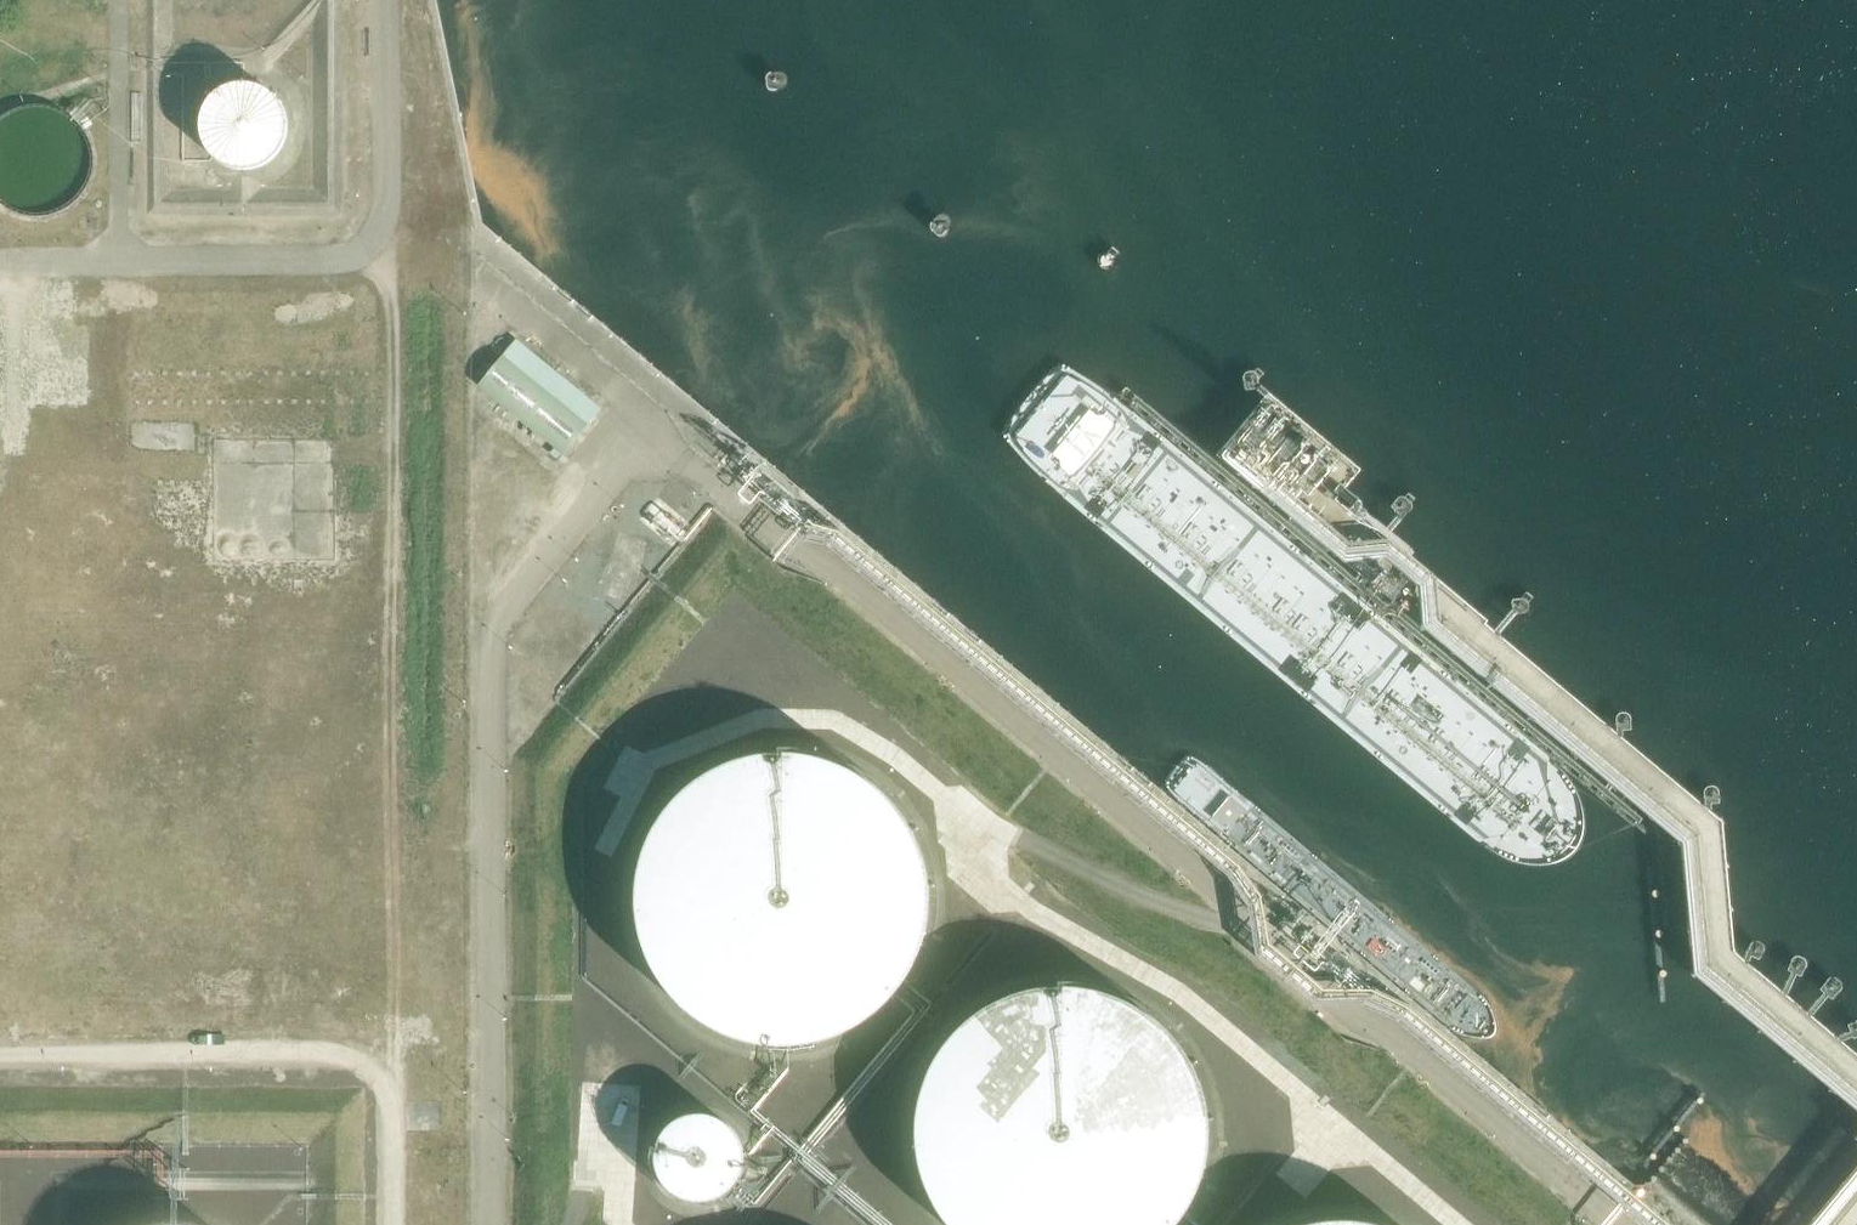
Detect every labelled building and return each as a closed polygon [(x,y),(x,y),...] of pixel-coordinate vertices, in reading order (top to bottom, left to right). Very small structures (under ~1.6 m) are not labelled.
[(293,127),(292,118),(289,110),(286,103),(280,96),(273,90),(265,86),(254,83),(247,83),(237,85),(230,87),(222,93),(217,97),(211,105),(208,111),(206,119),(205,127),(206,134),(208,142),(212,150),(217,156),(221,161),(230,166),(237,169),(248,170),(254,170),(265,167),(273,163),(280,157),(286,150),(290,143),(292,136),(293,127)] [(601,407),(517,340),(481,385),(565,452),(601,407)] [(613,892),(618,940),(638,985),(671,1020),(714,1044),(762,1053),(810,1046),(854,1024),(888,990),(910,944),(916,893),(905,843),(877,800),(837,768),(788,752),(737,753),(689,770),(650,803),(624,844),(613,892)] [(901,1175),(921,1220),(926,1224),(1171,1224),(1194,1179),(1199,1128),(1188,1078),(1160,1035),(1120,1004),(1072,987),(1020,988),(972,1005),(933,1038),(907,1079),(896,1127),(901,1175)] [(658,1148),(652,1163),(651,1179),(656,1195),(665,1208),(678,1217),(694,1221),(710,1220),(724,1214),(735,1204),(743,1191),(746,1176),(744,1161),(738,1147),(727,1136),(714,1129),(699,1126),(683,1129),(669,1136),(658,1148)] [(199,1219),(179,1214),(158,1214),(138,1220),(128,1224),(212,1224),(199,1219)]
